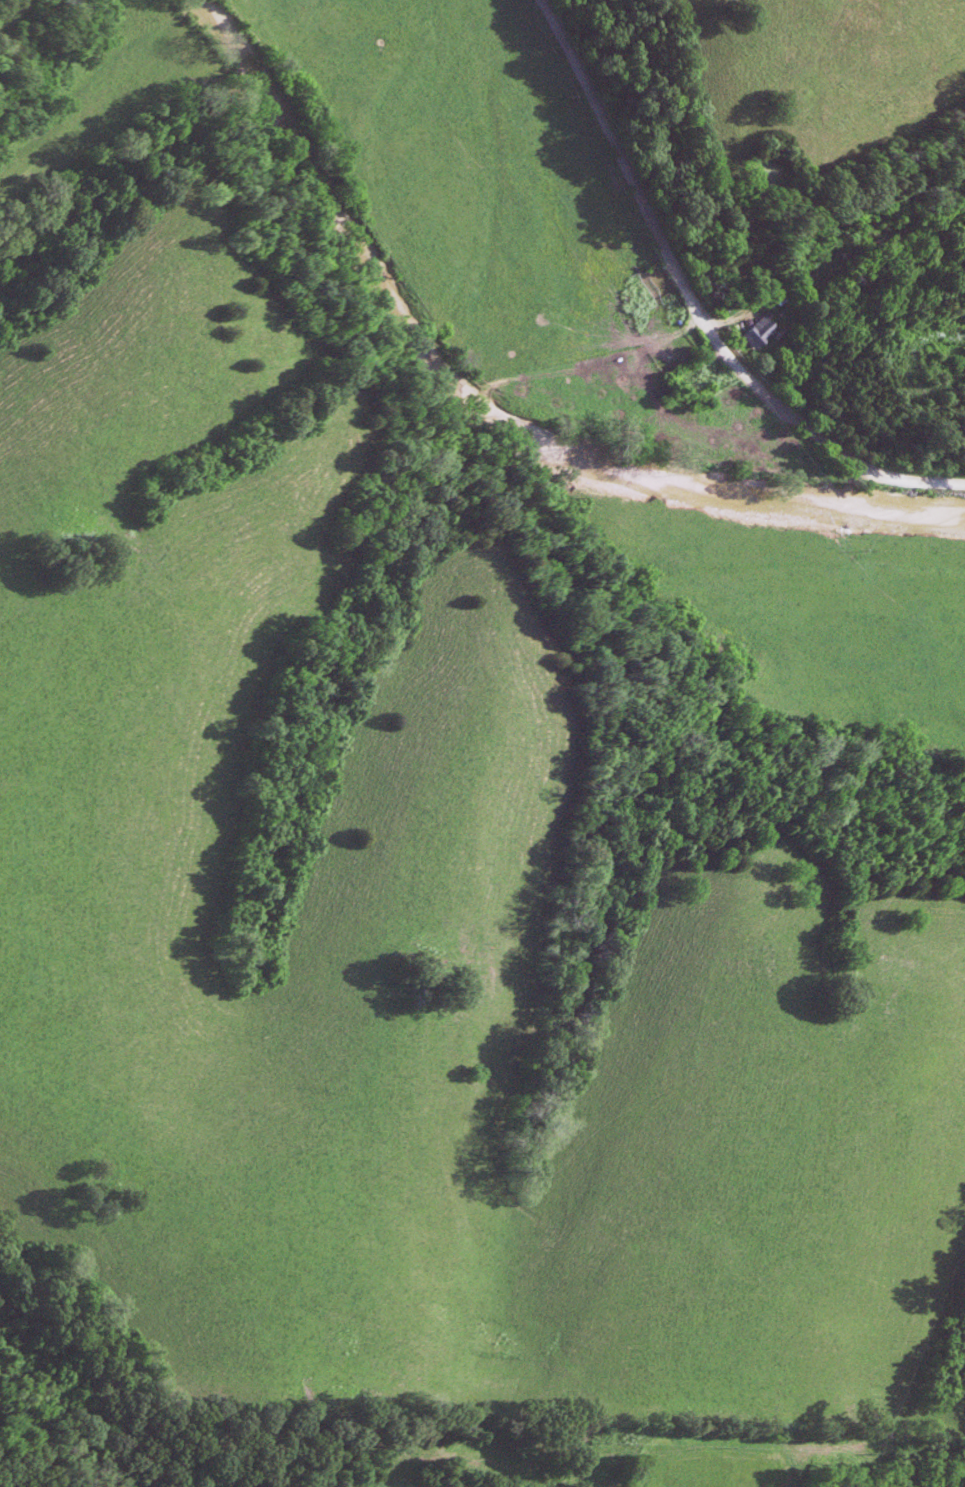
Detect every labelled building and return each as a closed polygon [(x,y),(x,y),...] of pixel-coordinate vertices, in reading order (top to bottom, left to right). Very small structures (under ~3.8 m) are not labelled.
[(746,349),(769,327),(757,314),(734,336),(746,349)]
